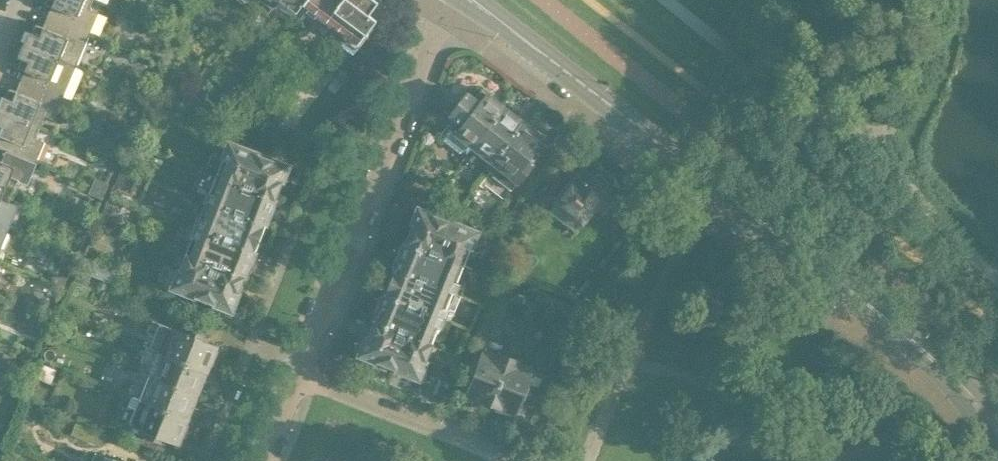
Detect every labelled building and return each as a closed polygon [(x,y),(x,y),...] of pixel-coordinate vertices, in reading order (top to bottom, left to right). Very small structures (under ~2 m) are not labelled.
[(93,0),(46,0),(44,3),(55,8),(51,19),(89,35),(98,13),(89,9),(93,0)] [(314,0),(266,0),(273,6),(278,0),(295,13),(302,3),(308,7),(314,0)] [(274,125),(289,137),(356,44),(348,38),(349,37),(357,44),(375,19),(368,13),(377,1),(376,0),(314,0),(308,7),(344,34),(343,35),(341,33),(274,125)] [(76,66),(89,35),(51,19),(47,29),(36,24),(32,33),(28,32),(23,44),(76,66)] [(62,99),(76,66),(23,44),(18,57),(21,59),(18,68),(28,72),(24,83),(62,99)] [(62,99),(24,83),(20,93),(9,88),(5,97),(1,96),(0,99),(0,110),(40,127),(44,116),(54,119),(62,99)] [(194,96),(194,94),(194,91),(189,89),(179,102),(199,110),(198,108),(197,106),(196,104),(195,102),(194,100),(194,98),(194,96)] [(472,147),(502,109),(504,107),(487,93),(479,103),(466,93),(465,95),(456,94),(452,100),(457,104),(450,113),(463,123),(457,130),(454,128),(447,137),(462,149),(466,148),(469,144),(472,147)] [(487,166),(491,162),(520,124),(522,122),(504,107),(502,109),(472,147),(468,152),(487,166)] [(40,127),(0,110),(0,136),(2,136),(0,140),(0,149),(35,164),(44,142),(35,138),(40,127)] [(538,154),(533,150),(543,138),(522,122),(520,124),(491,162),(497,166),(491,174),(507,187),(510,189),(538,154)] [(288,171),(287,164),(228,141),(216,175),(274,198),(281,181),(286,177),(288,171)] [(35,164),(0,149),(0,186),(13,191),(18,180),(27,183),(35,164)] [(612,198),(605,193),(608,188),(604,185),(607,180),(596,172),(593,176),(581,167),(555,201),(583,222),(596,205),(603,211),(612,198)] [(274,198),(216,175),(200,169),(198,175),(213,181),(206,201),(265,224),(268,215),(273,211),(275,205),(274,198)] [(13,191),(0,186),(0,224),(9,227),(18,206),(8,202),(13,191)] [(516,200),(508,193),(492,213),(501,220),(516,200)] [(518,232),(535,211),(520,199),(503,220),(518,232)] [(255,249),(264,224),(265,224),(206,201),(196,226),(255,249)] [(462,264),(475,231),(417,208),(412,212),(410,217),(411,224),(404,241),(462,264)] [(626,211),(616,224),(624,230),(634,217),(626,211)] [(9,227),(0,224),(0,248),(9,227)] [(251,259),(254,250),(255,249),(196,226),(186,252),(244,275),(248,272),(251,264),(251,259)] [(451,291),(462,264),(404,241),(399,246),(396,252),(397,259),(394,266),(393,268),(451,291)] [(238,290),(243,276),(244,275),(186,252),(180,250),(174,266),(180,268),(175,270),(172,279),(173,286),(170,293),(193,303),(195,298),(213,306),(215,302),(231,308),(236,304),(239,297),(238,290)] [(113,284),(119,269),(90,258),(85,272),(113,284)] [(441,316),(451,291),(393,268),(383,293),(441,316)] [(431,343),(441,316),(383,293),(380,302),(375,306),(372,314),(373,320),(431,343)] [(425,357),(431,343),(373,320),(367,335),(362,339),(359,346),(360,353),(376,360),(375,363),(393,370),(394,367),(417,376),(424,372),(427,364),(425,357)] [(215,350),(216,345),(199,338),(201,332),(178,323),(176,329),(167,326),(157,350),(207,370),(209,363),(212,364),(217,351),(215,350)] [(490,404),(508,358),(509,354),(486,345),(480,359),(475,357),(467,377),(472,379),(466,394),(471,396),(470,399),(483,404),(484,401),(490,404)] [(201,379),(205,370),(207,370),(157,350),(148,374),(196,392),(197,391),(199,392),(204,380),(201,379)] [(539,392),(545,376),(532,371),(529,377),(528,377),(532,367),(529,366),(531,362),(518,357),(516,362),(508,358),(490,404),(497,406),(496,409),(509,414),(510,411),(514,413),(520,398),(526,400),(530,388),(539,392)] [(195,395),(196,392),(148,374),(139,398),(187,416),(191,406),(193,407),(198,396),(195,395)] [(0,400),(0,411),(3,413),(0,420),(0,424),(5,426),(15,402),(2,396),(0,400)] [(185,423),(188,417),(187,416),(139,398),(129,423),(139,427),(137,432),(155,439),(157,434),(178,442),(180,437),(182,438),(188,424),(185,423)]
